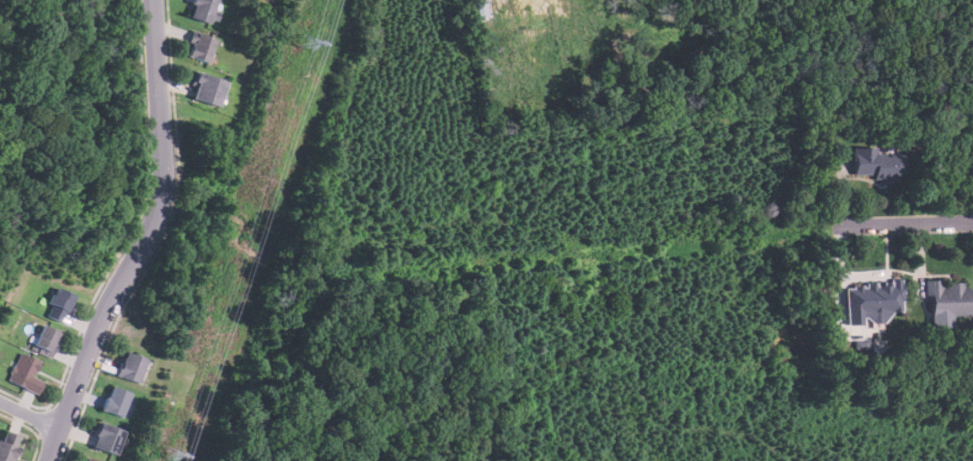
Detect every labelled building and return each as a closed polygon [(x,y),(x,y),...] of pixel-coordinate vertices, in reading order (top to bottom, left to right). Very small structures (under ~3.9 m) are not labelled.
[(207,25),(217,0),(190,0),(184,16),(207,25)] [(479,18),(488,16),(486,0),(476,0),(479,18)] [(185,56),(206,63),(214,39),(193,32),(185,56)] [(226,82),(197,72),(188,98),(217,108),(226,82)] [(852,176),(900,177),(900,148),(852,147),(852,176)] [(969,316),(969,280),(925,281),(925,316),(969,316)] [(860,311),(902,311),(902,281),(844,281),(844,324),(860,324),(860,311)] [(43,315),(61,323),(73,295),(55,287),(43,315)] [(48,358),(60,334),(42,324),(29,347),(48,358)] [(114,375),(137,383),(145,360),(122,352),(114,375)] [(41,382),(31,377),(39,362),(21,353),(7,380),(35,395),(41,382)] [(129,394),(110,385),(100,408),(118,417),(129,394)] [(89,444),(113,454),(123,429),(98,420),(89,444)] [(0,428),(0,460),(9,460),(18,434),(0,428)]
